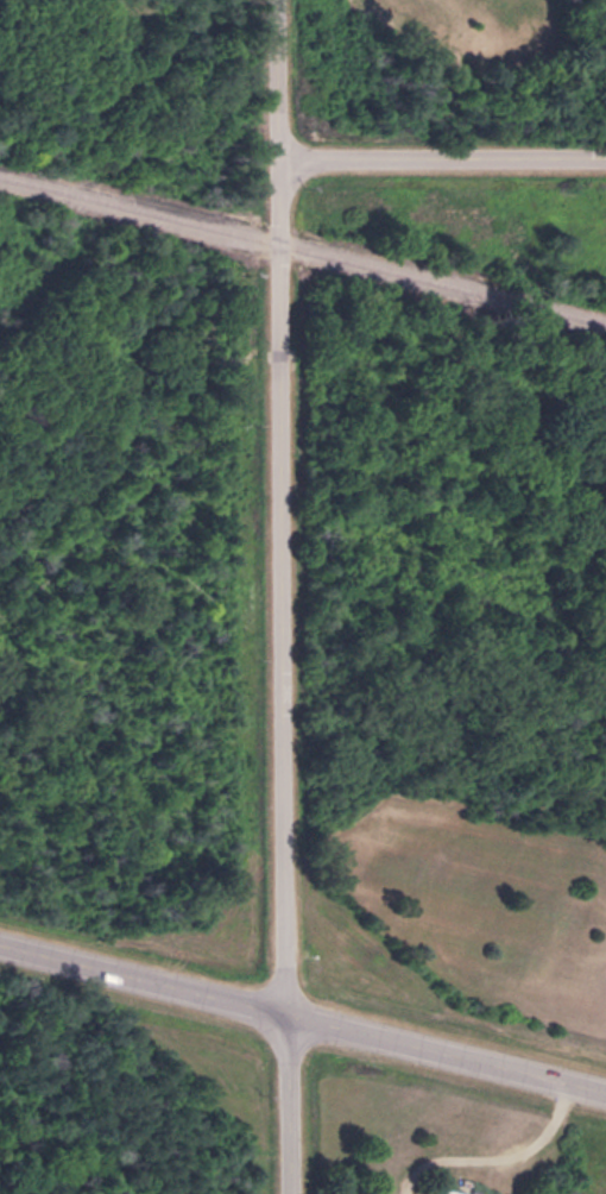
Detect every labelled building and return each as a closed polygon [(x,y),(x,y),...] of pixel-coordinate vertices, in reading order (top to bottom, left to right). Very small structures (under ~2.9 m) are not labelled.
[(429,1186),(428,1193),(479,1193),(429,1186)]
